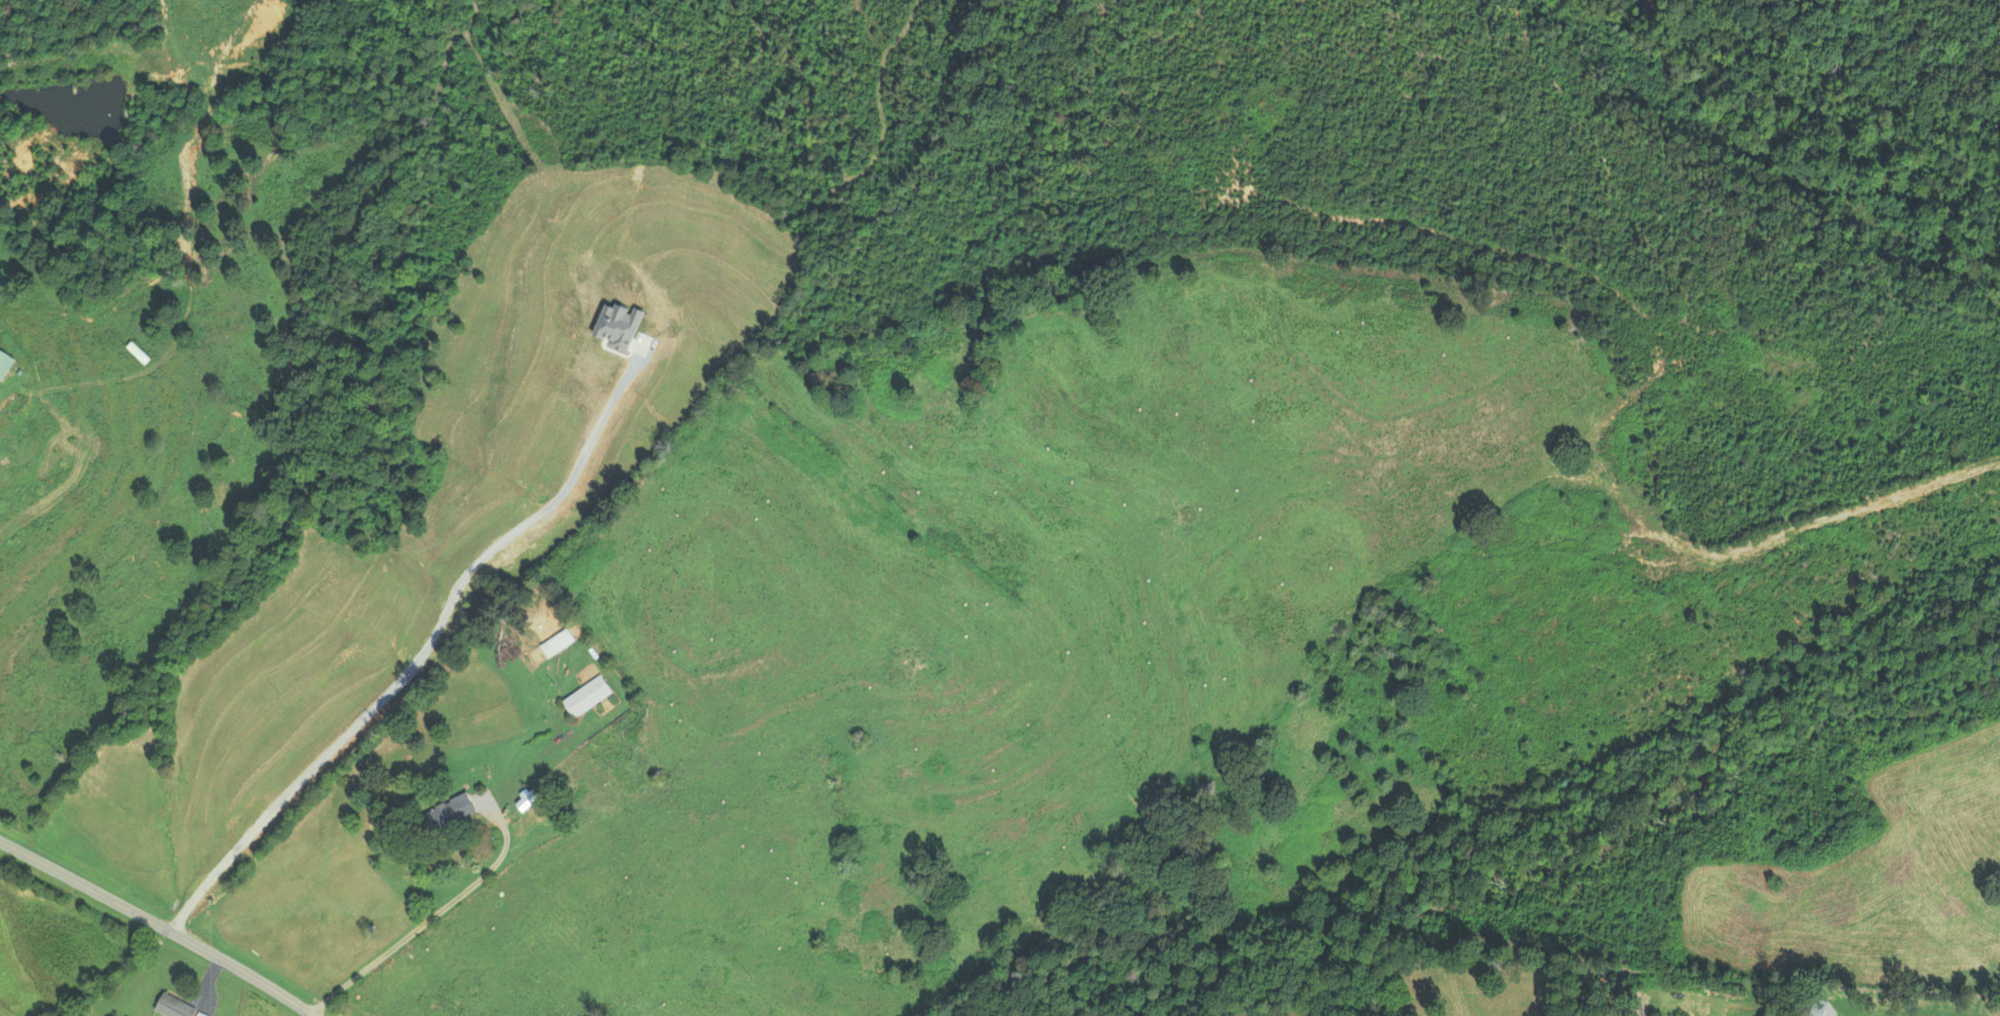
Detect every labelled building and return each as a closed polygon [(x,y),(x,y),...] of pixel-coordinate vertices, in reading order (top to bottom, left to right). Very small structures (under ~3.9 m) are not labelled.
[(147,360),(130,342),(125,348),(142,365),(147,360)] [(536,644),(544,658),(572,641),(564,628),(536,644)] [(610,694),(598,675),(559,700),(571,718),(610,694)] [(419,811),(427,832),(472,814),(464,794),(419,811)] [(175,1015),(211,1015),(213,1014),(165,991),(157,1007),(175,1015)]
